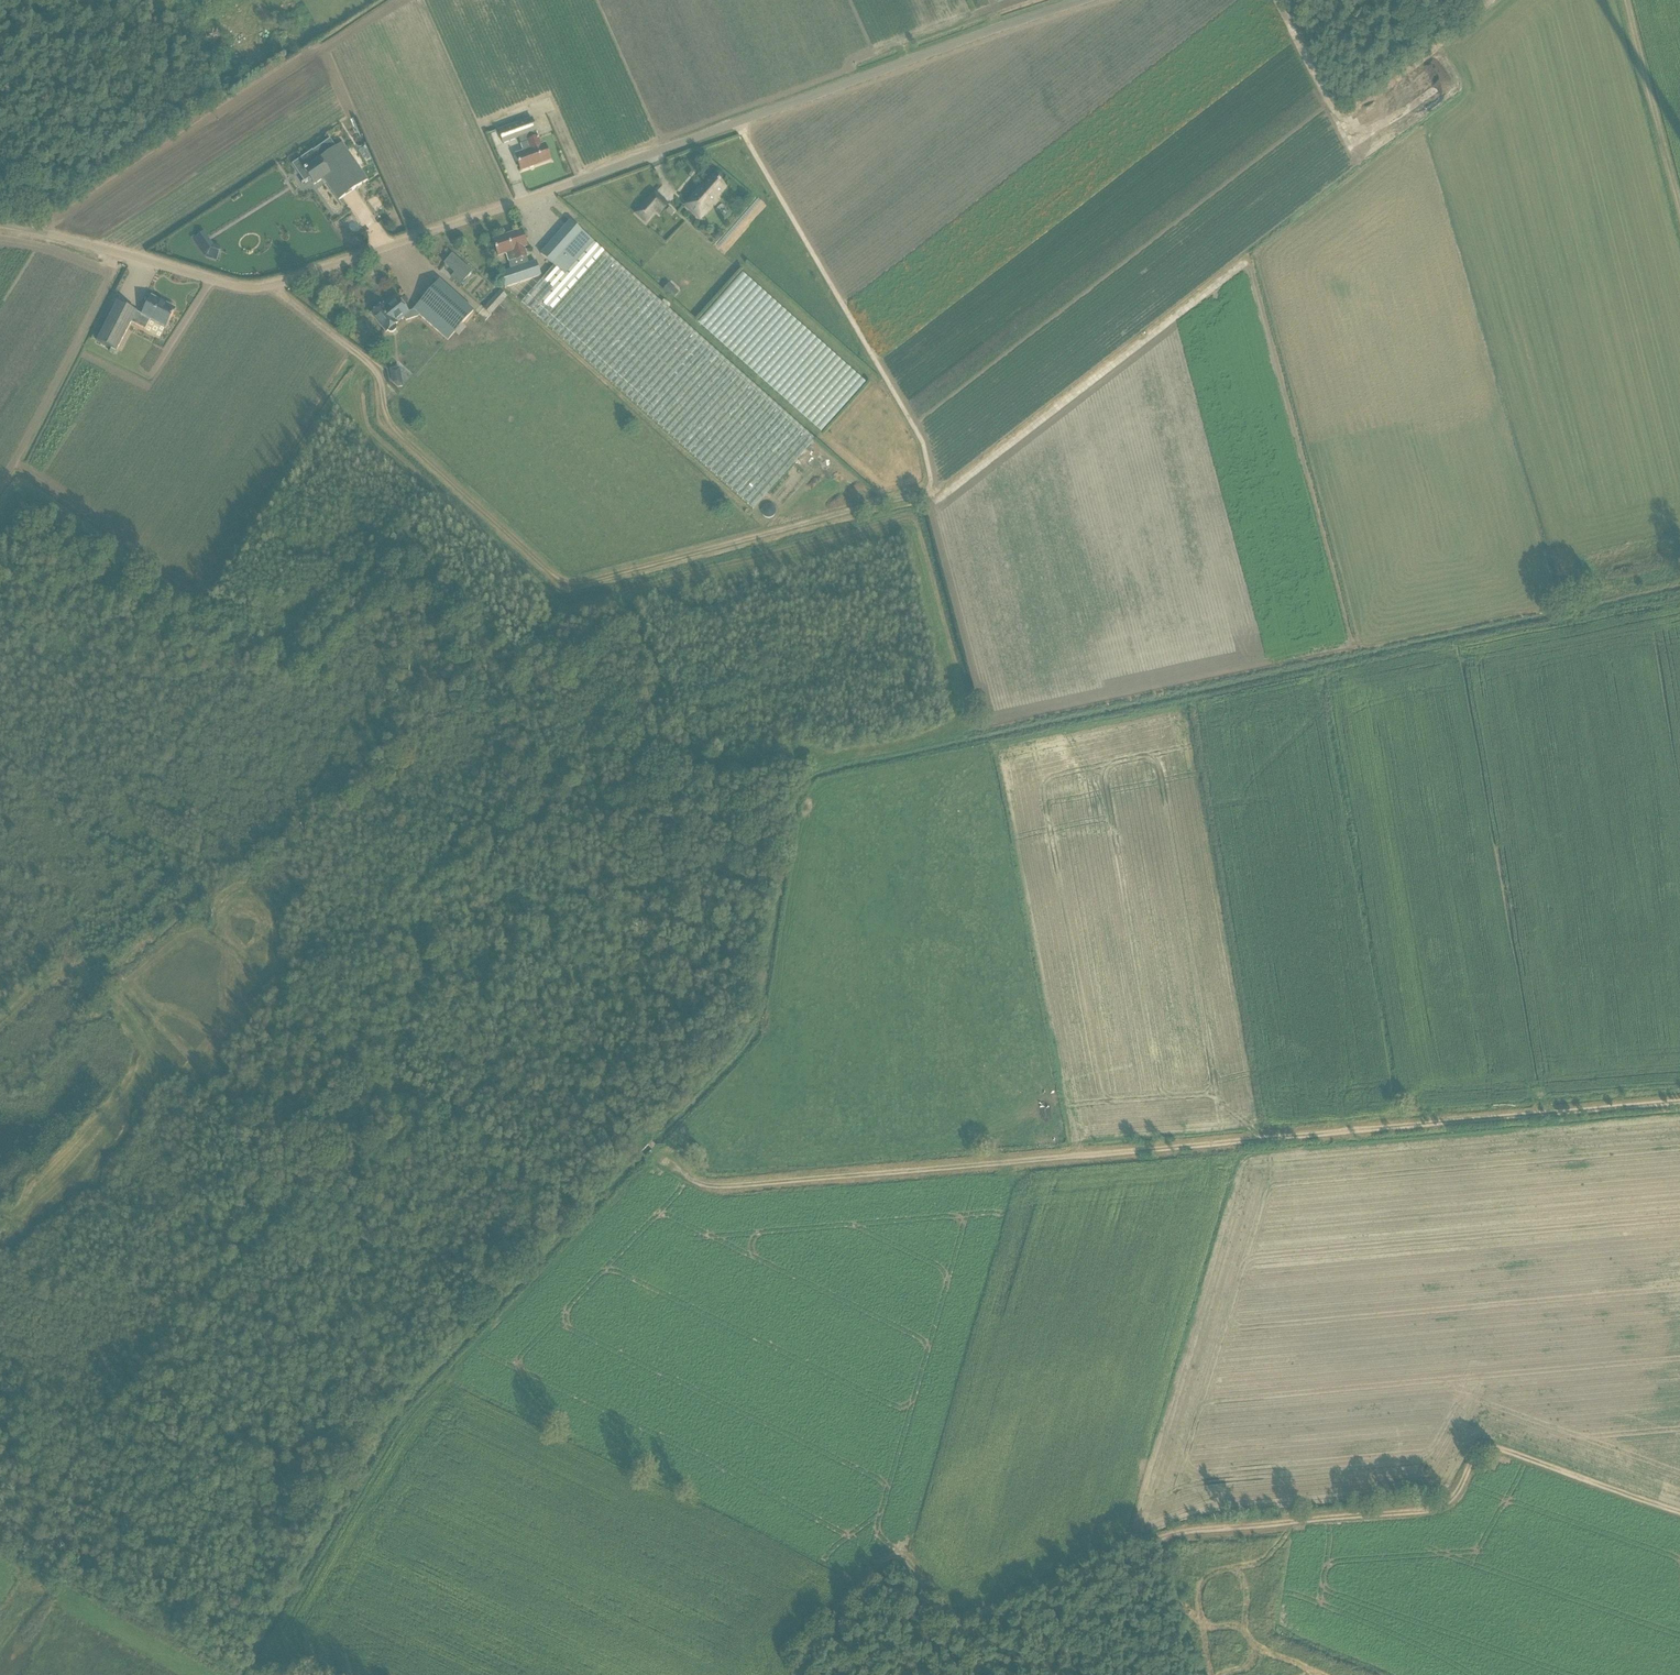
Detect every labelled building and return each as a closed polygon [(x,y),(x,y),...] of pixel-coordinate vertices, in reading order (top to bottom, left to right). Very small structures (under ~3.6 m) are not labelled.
[(503,129),(498,131),(499,133),(503,144),(509,141),(518,138),(524,136),(526,142),(521,144),(524,153),(516,155),(521,171),(550,161),(547,150),(545,145),(544,145),(543,145),(540,136),(539,136),(537,132),(532,118),(511,126),(503,129)] [(305,158),(293,166),(305,181),(305,182),(310,179),(314,185),(321,181),(323,179),(326,184),(338,201),(367,181),(341,144),(335,148),(330,141),(312,153),(316,158),(309,163),(306,158),(305,159),(305,158)] [(701,187),(690,200),(705,214),(717,200),(716,199),(725,189),(712,177),(703,188),(701,187)] [(655,194),(636,214),(645,223),(656,211),(653,209),(661,200),(655,194)] [(509,262),(510,262),(511,270),(501,274),(505,288),(753,509),(814,441),(815,440),(570,222),(541,254),(554,266),(542,280),(536,262),(530,264),(527,256),(526,256),(523,248),(527,247),(522,231),(493,241),(498,256),(506,254),(509,262)] [(472,272),(452,255),(444,264),(454,274),(451,278),(460,286),(472,272)] [(476,285),(480,290),(488,285),(484,279),(476,285)] [(421,304),(414,311),(447,341),(473,311),(440,281),(420,303),(421,304)] [(667,285),(662,290),(673,299),(677,294),(667,285)] [(492,305),(499,312),(510,302),(502,294),(492,305)] [(117,352),(131,323),(145,330),(150,319),(165,327),(174,311),(160,304),(161,302),(152,297),(143,315),(117,302),(112,312),(97,342),(117,352)] [(383,305),(372,314),(386,333),(388,331),(390,333),(393,333),(396,330),(397,327),(395,325),(398,324),(397,323),(403,317),(406,321),(418,317),(419,316),(414,311),(409,313),(397,299),(385,308),(383,305)] [(704,325),(703,327),(743,361),(746,355),(744,349),(747,344),(754,336),(756,341),(759,343),(761,339),(761,340),(769,337),(766,326),(765,325),(763,320),(761,320),(757,317),(754,322),(753,322),(751,326),(755,329),(752,335),(748,336),(746,341),(744,332),(742,332),(734,325),(731,318),(729,317),(723,311),(718,309),(704,325)] [(398,391),(408,389),(404,369),(394,371),(398,391)] [(818,426),(824,434),(833,427),(827,419),(818,426)]
